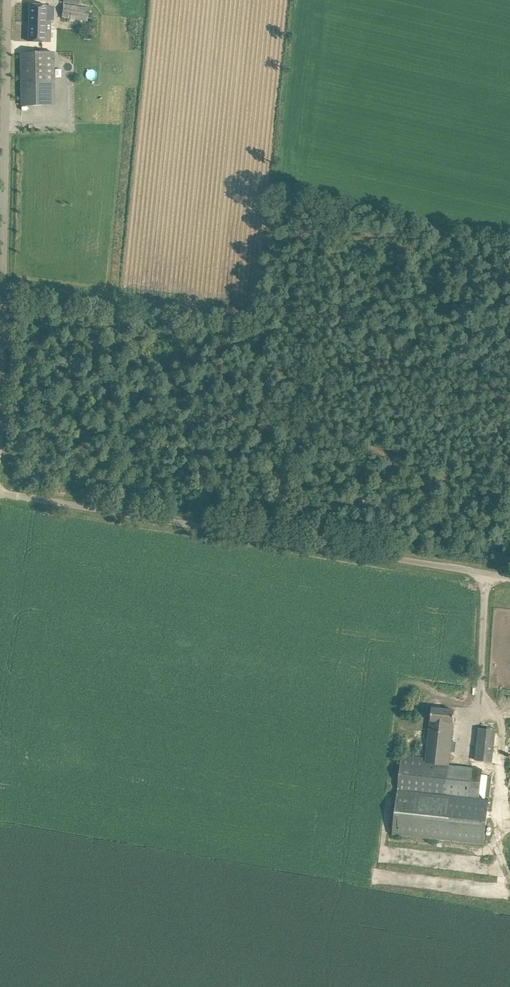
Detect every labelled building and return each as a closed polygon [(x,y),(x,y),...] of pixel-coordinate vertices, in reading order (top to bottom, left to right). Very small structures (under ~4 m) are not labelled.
[(50,5),(30,5),(29,41),(49,41),(50,5)] [(54,51),(20,52),(21,105),(55,104),(54,51)] [(480,804),(480,798),(479,798),(481,775),(486,776),(487,769),(449,765),(455,710),(432,708),(427,757),(402,755),(394,835),(484,844),(488,804),(480,804)] [(480,727),(478,761),(496,762),(498,728),(480,727)]
